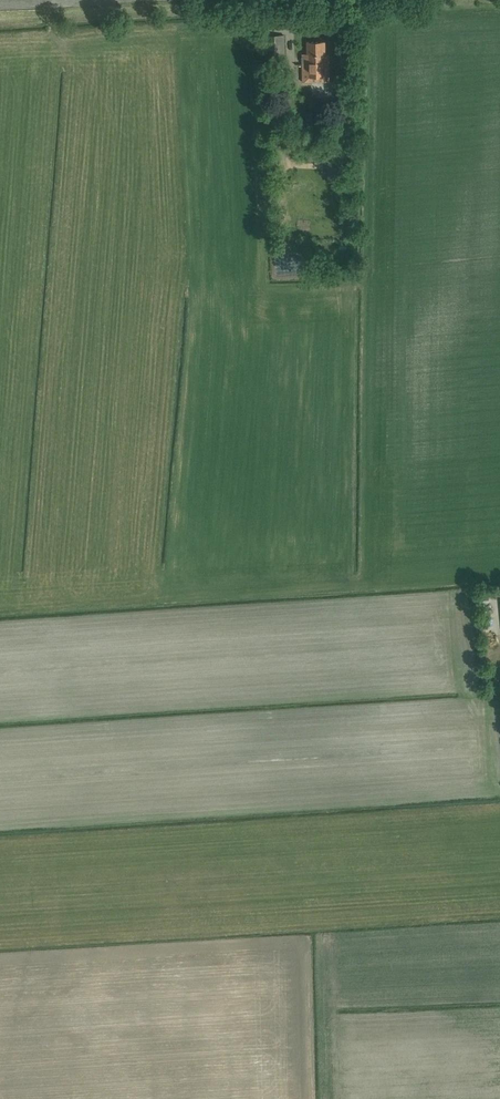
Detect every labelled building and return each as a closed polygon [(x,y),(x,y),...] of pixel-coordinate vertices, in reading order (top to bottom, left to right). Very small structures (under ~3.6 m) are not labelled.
[(286,64),(284,34),(269,35),(270,64),(286,64)] [(329,81),(329,54),(325,54),(325,41),(307,42),(307,54),(302,54),(303,81),(329,81)]
